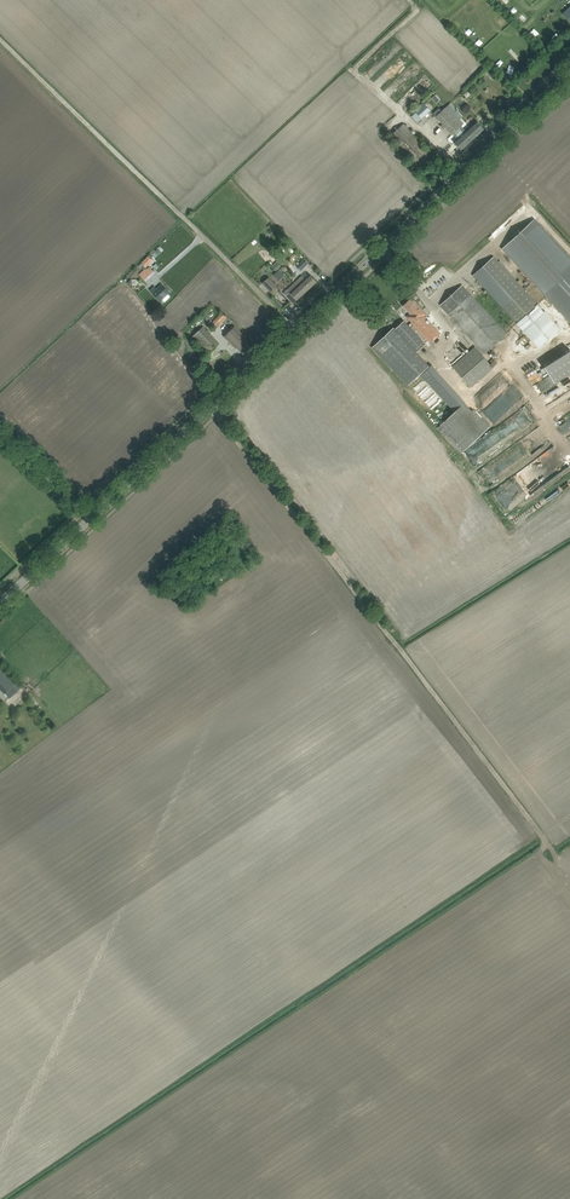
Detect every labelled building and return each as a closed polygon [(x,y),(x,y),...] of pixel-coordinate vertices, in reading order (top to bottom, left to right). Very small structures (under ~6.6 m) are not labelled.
[(411,116),(417,123),(431,110),(424,102),(414,111),(416,112),(411,116)] [(435,116),(452,134),(464,123),(447,105),(435,116)] [(484,129),(480,124),(477,121),(454,142),(461,150),(484,129)] [(433,155),(429,151),(404,123),(390,135),(419,168),(433,155)] [(504,247),(548,294),(569,274),(569,256),(535,218),(504,247)] [(142,262),(146,267),(153,260),(149,256),(142,262)] [(493,257),(473,275),(517,324),(520,321),(523,326),(539,311),(535,307),(537,305),(493,257)] [(296,266),(301,270),(309,263),(304,258),(296,266)] [(272,266),(276,271),(281,266),(277,261),(272,266)] [(145,268),(139,274),(145,280),(154,271),(149,266),(147,268),(146,268),(145,269),(145,268)] [(280,269),(277,272),(282,278),(285,275),(280,269)] [(294,283),(304,293),(317,281),(310,274),(305,279),(302,276),(294,283)] [(277,286),(269,277),(263,283),(271,292),(277,286)] [(295,299),(297,300),(304,293),(294,283),(284,293),(292,301),(295,299)] [(158,288),(157,289),(153,293),(160,301),(162,299),(165,302),(170,297),(168,294),(170,292),(162,284),(158,288)] [(462,285),(440,305),(484,354),(506,334),(462,285)] [(407,317),(411,321),(422,310),(411,299),(403,306),(410,313),(407,317)] [(411,321),(431,342),(440,333),(424,315),(425,314),(422,310),(411,321)] [(222,312),(217,317),(222,322),(227,317),(222,312)] [(372,347),(408,385),(429,366),(416,353),(426,344),(404,321),(395,329),(394,328),(372,347)] [(549,339),(549,336),(548,334),(547,332),(545,329),(542,327),(539,326),(536,325),(532,325),(529,326),(526,328),(522,331),(520,334),(519,338),(519,341),(520,344),(522,348),(525,352),(529,354),(533,355),(537,355),(540,354),(543,352),(545,350),(547,347),(548,344),(549,341),(549,339)] [(219,344),(203,326),(190,338),(207,355),(198,364),(204,370),(221,354),(215,348),(219,344)] [(237,347),(244,354),(252,346),(245,338),(246,337),(235,326),(224,336),(235,348),(237,347)] [(452,366),(471,387),(494,368),(475,346),(452,366)] [(569,374),(569,352),(542,367),(545,373),(548,371),(554,383),(569,374)] [(437,428),(461,454),(490,427),(432,364),(427,368),(428,369),(421,375),(455,411),(437,428)] [(5,693),(9,697),(19,688),(15,683),(5,693)]
